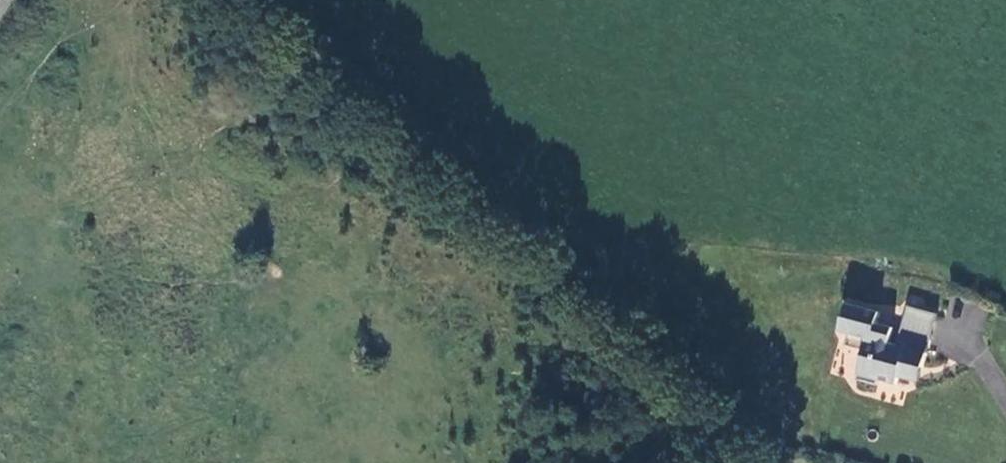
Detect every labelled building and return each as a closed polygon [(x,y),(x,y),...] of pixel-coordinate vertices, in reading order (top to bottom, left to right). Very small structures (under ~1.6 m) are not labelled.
[(925,386),(942,315),(913,308),(906,337),(879,330),(884,309),(851,301),(842,337),(860,341),(850,383),(871,388),(872,382),(889,386),(891,378),(925,386)]
